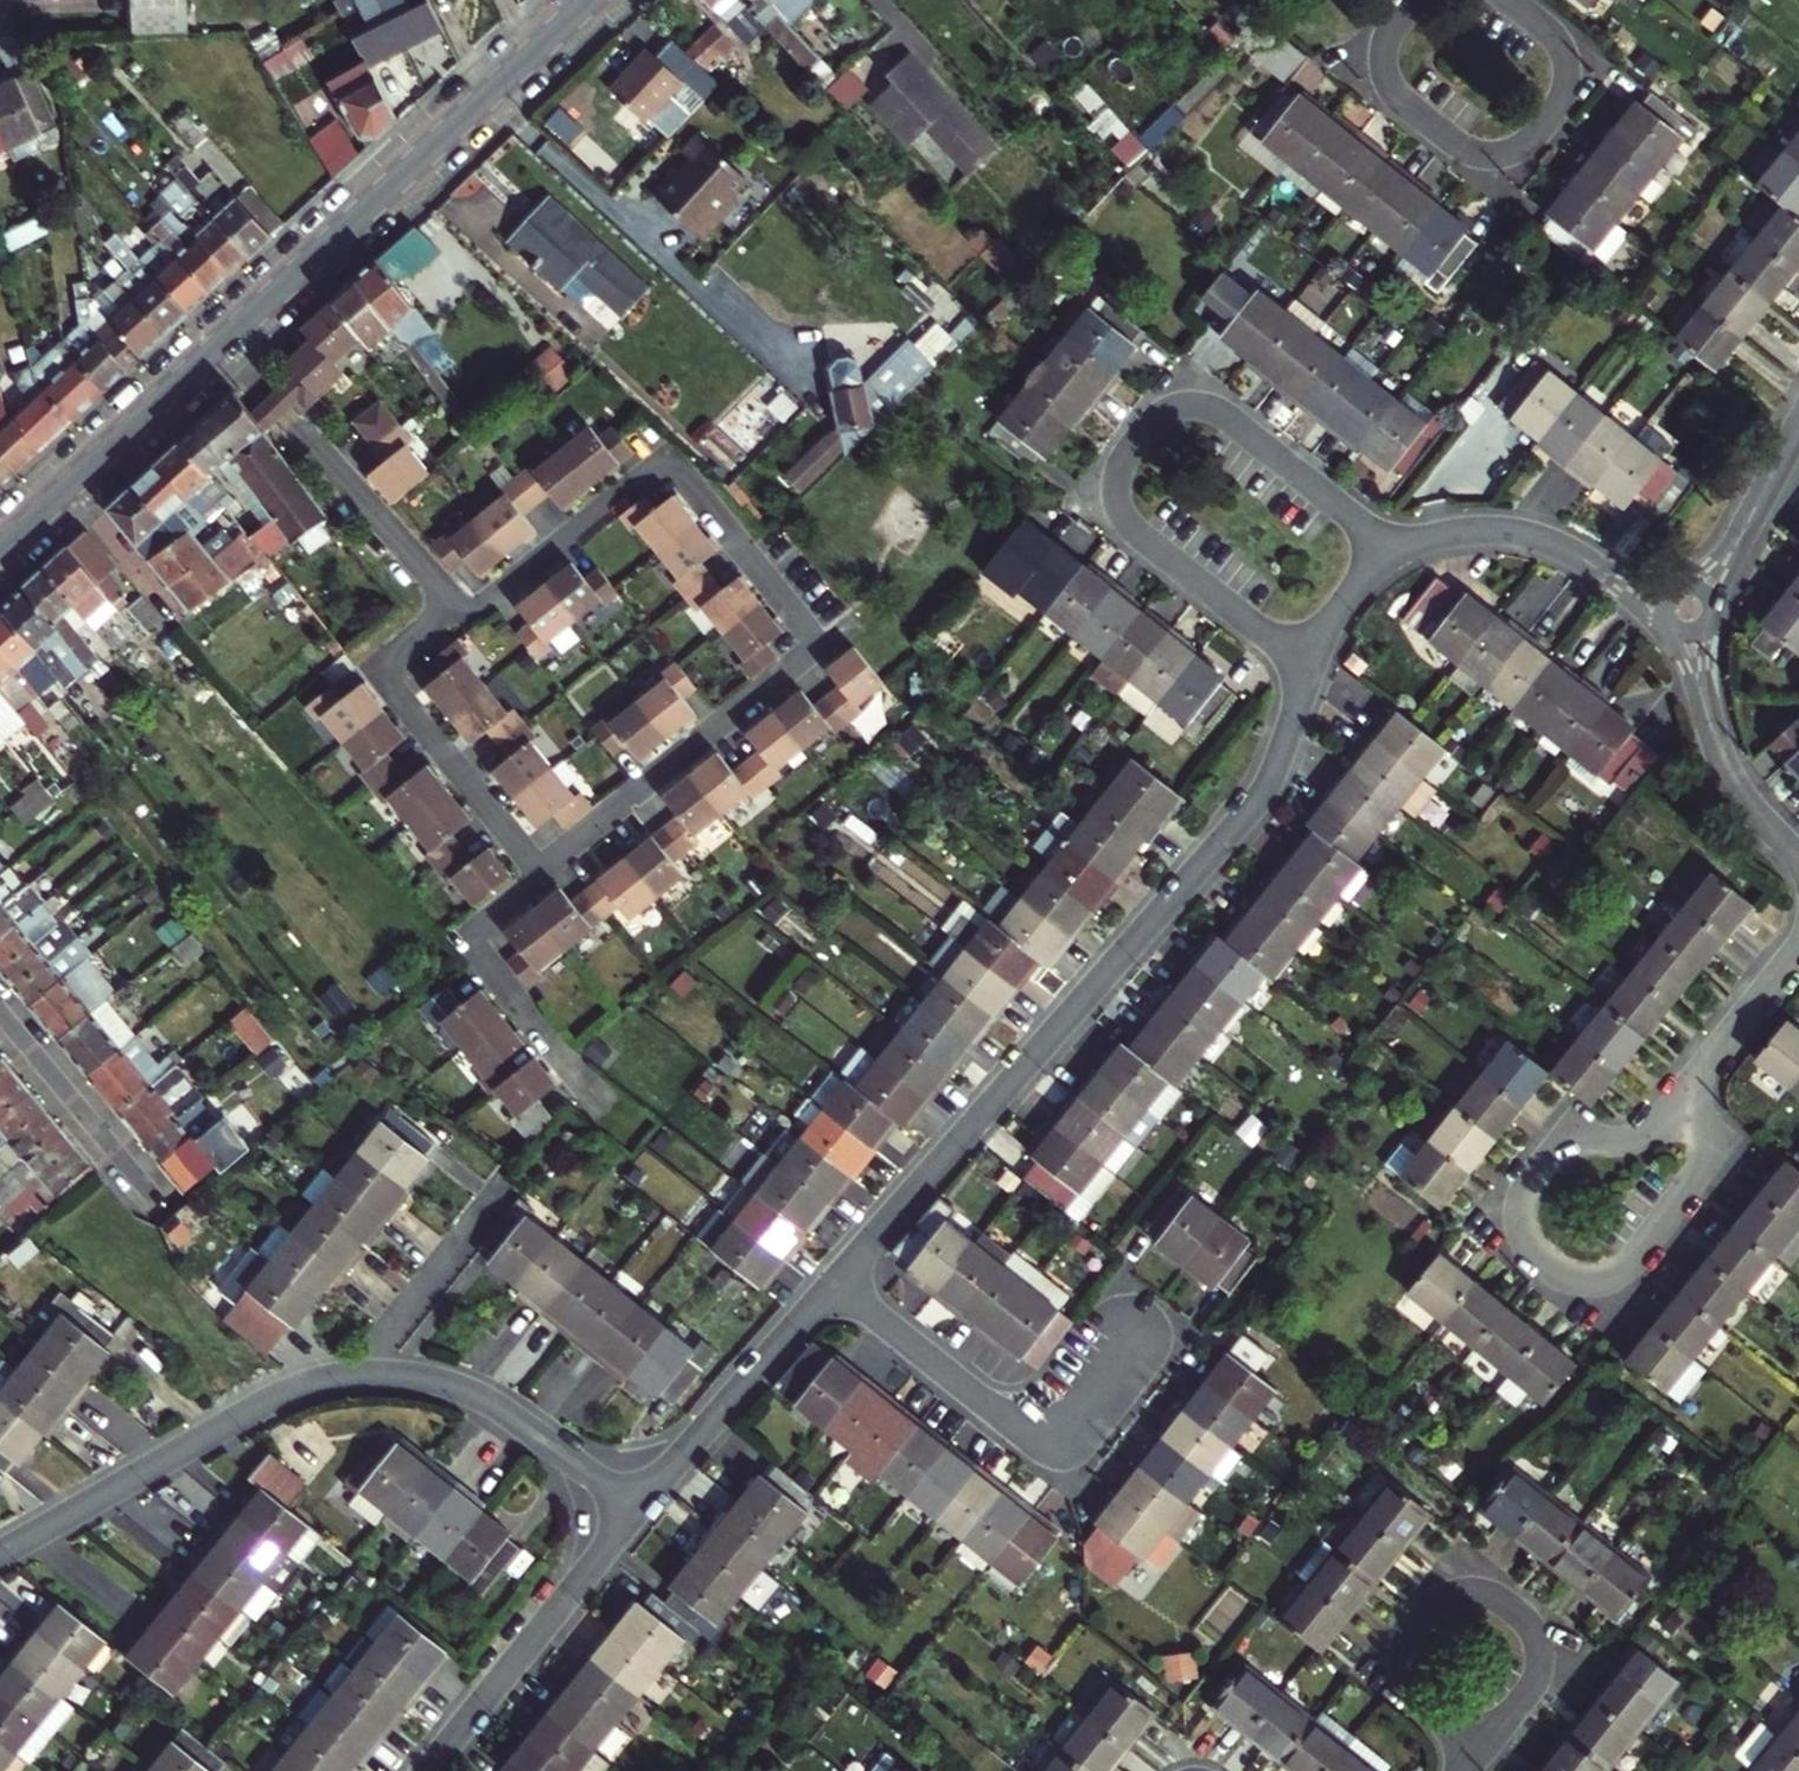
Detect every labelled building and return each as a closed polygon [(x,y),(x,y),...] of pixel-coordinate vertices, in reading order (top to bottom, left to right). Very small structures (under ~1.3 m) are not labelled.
[(185,0),(132,0),(133,35),(186,33),(185,0)] [(376,0),(333,0),(368,67),(386,58),(377,42),(393,34),(376,0)] [(398,41),(420,30),(425,40),(442,32),(425,0),(376,0),(393,34),(398,41)] [(768,28),(742,0),(704,0),(747,47),(768,28)] [(768,28),(826,91),(839,80),(821,59),(790,26),(797,21),(813,6),(813,0),(742,0),(768,28)] [(1587,9),(1594,0),(1576,0),(1587,9)] [(827,54),(797,21),(790,26),(821,59),(827,54)] [(1234,39),(1218,21),(1206,32),(1222,51),(1234,39)] [(715,26),(686,52),(705,69),(719,56),(724,60),(736,49),(715,26)] [(100,37),(72,63),(80,71),(108,44),(100,37)] [(301,38),(262,61),(273,79),(311,56),(301,38)] [(703,101),(720,84),(686,52),(684,50),(673,40),(657,57),(648,49),(610,90),(646,123),(649,119),(667,137),(703,101)] [(893,83),(872,103),(910,143),(928,127),(970,173),(995,150),(907,55),(886,75),(893,83)] [(1176,109),(1186,118),(1235,69),(1224,58),(1174,106),(1176,109)] [(84,75),(80,71),(72,63),(63,71),(75,83),(84,75)] [(327,84),(363,151),(395,121),(373,78),(367,82),(359,69),(358,66),(327,84)] [(833,85),(851,105),(872,86),(854,66),(833,85)] [(0,84),(0,129),(9,148),(15,162),(59,141),(56,126),(33,76),(18,83),(15,76),(0,84)] [(1141,142),(1085,82),(1074,93),(1097,119),(1086,128),(1100,143),(1112,132),(1119,141),(1111,148),(1127,166),(1147,149),(1141,142)] [(1250,131),(1291,164),(1327,118),(1299,95),(1296,98),(1283,88),(1250,131)] [(1614,130),(1660,167),(1683,139),(1689,144),(1700,130),(1651,91),(1642,103),(1638,101),(1614,130)] [(1176,109),(1141,142),(1147,149),(1150,153),(1186,118),(1176,109)] [(206,138),(184,114),(174,123),(196,147),(206,138)] [(1320,187),(1360,136),(1341,122),(1337,126),(1327,118),(1291,164),(1283,174),(1311,196),(1320,187)] [(332,179),(359,155),(335,121),(308,139),(332,179)] [(9,148),(0,129),(0,152),(9,148)] [(1587,154),(1638,195),(1660,167),(1614,130),(1605,140),(1601,137),(1587,154)] [(1242,141),(1283,174),(1291,164),(1250,131),(1242,141)] [(677,168),(653,194),(705,241),(740,202),(734,196),(748,180),(697,135),(681,152),(695,165),(685,175),(677,168)] [(1376,149),(1360,136),(1320,187),(1347,209),(1384,163),(1373,154),(1376,149)] [(1798,164),(1798,136),(1785,153),(1798,164)] [(1798,215),(1798,164),(1785,153),(1759,186),(1783,206),(1797,217),(1798,215)] [(1569,187),(1615,223),(1638,195),(1587,154),(1573,172),(1578,175),(1569,187)] [(177,177),(250,256),(283,225),(249,187),(237,198),(211,171),(201,181),(177,156),(166,165),(177,177)] [(1384,163),(1347,209),(1375,231),(1415,180),(1398,166),(1394,171),(1384,163)] [(158,195),(230,274),(250,256),(177,177),(158,195)] [(1434,194),(1415,180),(1375,231),(1403,253),(1440,207),(1430,200),(1434,194)] [(1592,251),(1615,223),(1569,187),(1546,215),(1550,218),(1541,230),(1590,269),(1599,257),(1592,251)] [(55,210),(72,201),(78,199),(73,188),(50,199),(55,210)] [(208,295),(230,274),(158,195),(149,204),(154,209),(163,219),(150,230),(208,295)] [(532,228),(516,245),(561,286),(578,269),(601,289),(598,292),(622,314),(645,289),(550,200),(527,223),(532,228)] [(1728,216),(1710,201),(1707,204),(1702,210),(1719,225),(1728,216)] [(1797,217),(1783,206),(1757,239),(1795,270),(1798,265),(1798,219),(1797,217)] [(1440,207),(1403,253),(1432,277),(1426,285),(1437,294),(1478,243),(1466,234),(1469,229),(1440,207)] [(163,219),(154,209),(141,221),(150,230),(163,219)] [(9,231),(5,233),(13,248),(46,231),(41,216),(9,231)] [(532,228),(527,223),(511,240),(516,245),(532,228)] [(393,246),(415,275),(440,254),(415,227),(393,246)] [(1317,239),(1304,227),(1295,238),(1308,249),(1317,239)] [(120,256),(129,248),(113,230),(104,238),(120,256)] [(208,295),(150,230),(129,248),(139,259),(186,315),(208,295)] [(1795,270),(1757,239),(1731,273),(1769,303),(1795,270)] [(376,261),(393,283),(405,274),(409,280),(415,275),(393,246),(376,261)] [(983,259),(1011,289),(1025,276),(997,246),(983,259)] [(139,259),(115,280),(164,336),(186,315),(139,259)] [(376,261),(354,280),(394,332),(446,402),(454,396),(438,373),(413,341),(420,336),(432,334),(408,302),(409,295),(404,288),(398,289),(393,283),(376,261)] [(1364,280),(1347,267),(1338,278),(1350,288),(1354,292),(1364,280)] [(1220,336),(1248,358),(1286,312),(1259,291),(1267,281),(1253,270),(1211,323),(1223,332),(1220,336)] [(164,336),(115,280),(108,272),(102,278),(109,286),(95,300),(101,307),(89,318),(91,335),(127,371),(164,336)] [(1769,303),(1731,273),(1705,305),(1743,336),(1769,303)] [(361,340),(371,352),(394,332),(354,280),(332,300),(361,340)] [(103,392),(127,371),(91,335),(89,318),(84,283),(73,285),(78,328),(63,340),(65,348),(103,392)] [(985,318),(996,326),(1021,300),(1013,291),(985,318)] [(1066,336),(1113,373),(1135,345),(1131,342),(1141,330),(1100,297),(1091,309),(1088,307),(1066,336)] [(1275,385),(1314,335),(1325,321),(1297,298),(1286,312),(1248,358),(1260,368),(1257,371),(1275,385)] [(361,340),(332,300),(302,329),(312,340),(335,364),(361,340)] [(1715,370),(1743,336),(1705,305),(1677,340),(1698,357),(1715,370)] [(936,366),(957,345),(936,324),(915,345),(936,366)] [(1380,338),(1393,348),(1403,337),(1390,326),(1380,338)] [(1645,339),(1657,348),(1665,339),(1653,328),(1645,339)] [(436,340),(432,334),(420,336),(413,341),(438,373),(445,368),(428,345),(436,340)] [(1293,394),(1305,404),(1342,357),(1314,335),(1275,385),(1290,398),(1293,394)] [(1105,384),(1113,373),(1066,336),(1044,364),(1095,404),(1109,386),(1105,384)] [(40,390),(71,422),(103,392),(65,348),(63,340),(43,358),(30,344),(26,348),(29,365),(31,378),(42,389),(40,390)] [(335,364),(312,340),(287,363),(296,373),(318,398),(345,374),(335,364)] [(846,455),(905,397),(921,381),(928,374),(935,367),(909,340),(902,347),(871,377),(862,384),(858,363),(851,359),(839,361),(831,369),(836,393),(832,393),(840,429),(823,439),(787,475),(788,477),(796,485),(800,490),(837,453),(846,455)] [(553,395),(577,376),(552,345),(528,365),(553,395)] [(1312,415),(1329,429),(1370,379),(1379,367),(1352,346),(1342,357),(1305,404),(1315,411),(1312,415)] [(1022,393),(1069,430),(1077,419),(1081,422),(1095,404),(1044,364),(1022,393)] [(38,453),(71,422),(40,390),(42,389),(31,378),(29,365),(13,374),(17,390),(28,402),(9,422),(38,453)] [(1511,418),(1539,440),(1576,393),(1548,372),(1543,378),(1529,367),(1500,403),(1515,414),(1511,418)] [(306,409),(318,398),(296,373),(283,384),(306,409)] [(1361,448),(1398,401),(1370,379),(1329,429),(1347,442),(1350,439),(1361,448)] [(905,397),(923,410),(938,396),(921,381),(905,397)] [(1425,424),(1434,413),(1406,391),(1398,401),(1425,424)] [(179,444),(209,475),(232,459),(274,518),(252,535),(254,537),(269,556),(290,540),(293,544),(299,540),(309,555),(331,540),(321,525),(329,520),(264,432),(251,414),(235,392),(179,444)] [(788,417),(798,407),(782,392),(773,401),(788,417)] [(1044,461),(1069,430),(1022,393),(997,424),(993,421),(982,433),(1030,470),(1040,458),(1044,461)] [(1563,467),(1604,416),(1576,393),(1539,440),(1549,449),(1546,453),(1563,467)] [(15,474),(38,453),(9,422),(0,396),(0,458),(15,474)] [(464,411),(454,396),(446,402),(456,415),(464,411)] [(353,421),(385,461),(407,445),(412,441),(379,400),(353,421)] [(1447,424),(1434,413),(1425,424),(1398,401),(1361,448),(1392,472),(1395,468),(1405,477),(1447,424)] [(260,406),(251,414),(264,432),(274,422),(260,406)] [(1585,477),(1596,486),(1633,439),(1604,416),(1563,467),(1581,482),(1585,477)] [(562,448),(592,485),(632,453),(610,426),(598,437),(589,427),(562,448)] [(1674,471),(1633,439),(1596,486),(1625,509),(1628,505),(1641,514),(1674,471)] [(179,444),(156,465),(189,501),(208,523),(226,508),(220,500),(227,495),(209,475),(179,444)] [(392,503),(429,473),(407,445),(385,461),(369,474),(392,503)] [(530,465),(516,477),(535,504),(548,493),(561,509),(592,485),(562,448),(534,470),(530,465)] [(15,474),(0,458),(0,488),(15,474)] [(180,538),(191,530),(176,513),(189,501),(156,465),(131,488),(180,538)] [(506,493),(478,516),(507,553),(535,530),(522,514),(535,504),(516,477),(502,488),(506,493)] [(732,483),(750,499),(756,494),(738,478),(732,483)] [(108,510),(149,560),(180,538),(131,488),(108,510)] [(645,494),(619,516),(630,530),(635,526),(656,552),(694,522),(672,495),(656,507),(645,494)] [(220,500),(226,508),(233,502),(227,495),(220,500)] [(180,538),(149,560),(170,585),(211,555),(202,543),(226,526),(237,541),(246,534),(226,508),(208,523),(195,535),(191,530),(180,538)] [(445,533),(431,544),(452,571),(466,561),(478,576),(507,553),(478,516),(450,538),(445,533)] [(694,522),(656,552),(678,579),(672,583),(683,597),(711,576),(699,562),(716,550),(694,522)] [(86,530),(45,569),(88,620),(86,621),(95,631),(128,602),(123,597),(127,593),(109,573),(118,566),(86,530)] [(192,612),(269,556),(254,537),(249,539),(246,534),(237,541),(214,558),(211,555),(170,585),(192,612)] [(1046,613),(1083,566),(1054,543),(1051,546),(1039,537),(1001,584),(1014,596),(1018,590),(1046,613)] [(570,561),(543,583),(574,622),(601,600),(605,605),(619,593),(596,566),(583,577),(570,561)] [(1093,574),(1083,566),(1046,613),(1074,635),(1115,585),(1097,570),(1093,574)] [(88,620),(45,569),(23,588),(87,667),(96,677),(107,670),(76,630),(86,621),(88,620)] [(722,589),(711,576),(683,597),(693,610),(699,606),(721,634),(759,603),(737,576),(722,589)] [(1412,626),(1456,662),(1494,615),(1467,593),(1464,597),(1438,576),(1403,619),(1412,626)] [(1791,589),(1798,595),(1798,578),(1791,589)] [(515,632),(537,660),(551,649),(547,644),(574,622),(543,583),(516,606),(529,621),(515,632)] [(1115,585),(1074,635),(1103,658),(1140,612),(1128,602),(1131,597),(1115,585)] [(64,686),(87,667),(23,588),(0,610),(36,653),(58,678),(64,686)] [(1791,589),(1762,624),(1764,626),(1784,641),(1789,645),(1798,653),(1798,595),(1791,589)] [(143,596),(128,609),(161,647),(176,634),(143,596)] [(759,603),(721,634),(743,659),(737,664),(749,678),(776,657),(765,643),(781,631),(759,603)] [(38,695),(47,687),(26,662),(36,653),(0,610),(0,611),(0,648),(38,695)] [(1140,612),(1103,658),(1131,679),(1171,629),(1154,615),(1150,619),(1140,612)] [(1485,685),(1526,633),(1509,619),(1505,624),(1494,615),(1456,662),(1460,665),(1483,683),(1485,685)] [(1403,619),(1399,624),(1408,631),(1412,626),(1403,619)] [(1770,659),(1784,641),(1764,626),(1750,644),(1770,659)] [(1171,629),(1131,679),(1119,693),(1148,716),(1159,702),(1195,656),(1184,647),(1188,642),(1171,629)] [(1543,647),(1526,633),(1485,685),(1514,708),(1552,661),(1540,652),(1543,647)] [(469,653),(456,638),(430,660),(441,673),(425,686),(448,715),(486,685),(464,657),(469,653)] [(882,683),(853,646),(825,668),(838,684),(825,695),(846,721),(860,710),(855,705),(882,683)] [(26,722),(43,743),(56,734),(31,701),(38,695),(0,648),(0,689),(26,722)] [(58,678),(36,653),(26,662),(47,687),(58,678)] [(1225,679),(1195,656),(1159,702),(1187,724),(1183,729),(1197,740),(1235,692),(1222,683),(1225,679)] [(663,678),(637,700),(666,737),(695,714),(682,698),(695,688),(674,661),(659,673),(663,678)] [(1541,729),(1582,678),(1565,665),(1562,669),(1552,661),(1514,708),(1541,729)] [(1483,683),(1460,665),(1450,677),(1473,695),(1483,683)] [(1541,729),(1569,752),(1607,705),(1596,696),(1599,691),(1582,678),(1541,729)] [(343,742),(383,710),(361,682),(342,698),(332,685),(305,706),(317,720),(322,716),(343,742)] [(79,683),(68,692),(82,708),(92,700),(79,683)] [(507,713),(486,685),(448,715),(471,743),(487,730),(498,743),(524,721),(512,708),(507,713)] [(996,685),(984,692),(996,711),(1008,703),(996,685)] [(6,738),(26,722),(0,689),(0,731),(5,738),(6,738)] [(799,689),(772,711),(801,748),(828,727),(832,732),(846,721),(825,695),(812,705),(799,689)] [(48,708),(67,732),(79,723),(60,699),(48,708)] [(590,728),(612,754),(625,745),(638,760),(666,737),(637,700),(609,722),(605,717),(590,728)] [(1569,752),(1597,775),(1610,785),(1615,779),(1633,794),(1642,785),(1663,757),(1633,734),(1637,729),(1607,705),(1569,752)] [(359,772),(371,787),(397,766),(386,753),(405,737),(383,710),(343,742),(364,768),(359,772)] [(1410,719),(1399,710),(1390,722),(1386,719),(1372,736),(1423,777),(1446,748),(1444,746),(1438,742),(1410,719)] [(757,750),(744,760),(764,786),(779,775),(775,769),(801,748),(772,711),(744,733),(757,750)] [(1797,715),(1768,742),(1798,777),(1798,717),(1797,715)] [(491,770),(515,798),(552,768),(530,740),(536,736),(524,721),(498,743),(508,756),(491,770)] [(915,725),(891,743),(901,757),(925,737),(915,725)] [(1010,733),(1003,745),(1021,755),(1028,744),(1010,733)] [(1423,777),(1372,736),(1358,754),(1362,757),(1354,767),(1401,805),(1423,777)] [(1444,746),(1446,748),(1459,760),(1467,751),(1450,738),(1444,746)] [(716,751),(689,773),(719,814),(746,792),(750,798),(764,786),(744,760),(731,771),(716,751)] [(1597,775),(1569,752),(1561,762),(1589,785),(1597,775)] [(1172,806),(1181,796),(1133,758),(1111,787),(1162,827),(1176,810),(1172,806)] [(388,797),(409,823),(448,791),(426,763),(408,779),(397,766),(371,787),(382,801),(388,797)] [(1401,805),(1354,767),(1346,777),(1342,774),(1327,792),(1378,833),(1401,805)] [(563,827),(591,806),(579,791),(574,795),(552,768),(515,798),(538,826),(553,814),(563,827)] [(676,814),(693,835),(719,814),(689,773),(661,795),(676,814)] [(22,791),(28,796),(39,811),(54,798),(38,779),(22,791)] [(1111,787),(1088,815),(1135,853),(1144,841),(1148,844),(1162,827),(1111,787)] [(435,867),(462,846),(452,834),(471,818),(448,791),(409,823),(430,849),(424,853),(435,867)] [(1312,826),(1316,830),(1356,861),(1378,833),(1327,792),(1313,809),(1318,813),(1309,824),(1312,826)] [(13,808),(14,811),(25,822),(39,811),(28,796),(13,808)] [(0,807),(0,823),(14,811),(13,808),(7,801),(0,807)] [(1135,853),(1088,815),(1081,825),(1062,810),(1048,828),(1118,884),(1131,867),(1127,863),(1135,853)] [(623,857),(656,894),(680,874),(670,862),(697,840),(693,835),(676,814),(623,857)] [(907,824),(896,838),(910,849),(921,835),(907,824)] [(1312,826),(1302,839),(1307,842),(1316,830),(1312,826)] [(1104,901),(1118,884),(1048,828),(1034,846),(1052,861),(1044,871),(1091,909),(1100,898),(1104,901)] [(1289,855),(1339,895),(1362,866),(1356,861),(1316,830),(1307,842),(1302,839),(1289,855)] [(451,877),(473,904),(511,874),(489,847),(473,860),(462,846),(435,867),(446,881),(451,877)] [(1317,923),(1339,895),(1289,855),(1275,873),(1279,876),(1271,886),(1317,923)] [(623,857),(583,889),(605,914),(619,903),(630,917),(656,894),(623,857)] [(26,885),(10,866),(4,870),(0,874),(0,907),(26,885)] [(1371,873),(1362,866),(1339,895),(1347,901),(1371,873)] [(0,907),(0,938),(41,903),(33,894),(51,879),(44,871),(26,885),(0,907)] [(1022,899),(1073,939),(1087,922),(1083,919),(1091,909),(1044,871),(1022,899)] [(1713,871),(1685,907),(1723,938),(1751,903),(1713,871)] [(1275,873),(1267,883),(1271,886),(1279,876),(1275,873)] [(71,890),(66,883),(46,900),(52,907),(71,890)] [(1267,883),(1259,892),(1263,896),(1271,886),(1267,883)] [(1002,920),(1021,894),(1008,885),(989,910),(1002,920)] [(532,908),(565,947),(605,914),(583,889),(570,900),(559,886),(532,908)] [(1317,923),(1271,886),(1263,896),(1259,892),(1245,911),(1295,951),(1317,923)] [(1059,956),(1073,939),(1022,899),(999,927),(1037,957),(1047,965),(1056,954),(1059,956)] [(0,971),(58,924),(50,915),(55,910),(52,907),(46,900),(41,903),(0,938),(0,970),(0,971)] [(1723,938),(1685,907),(1658,940),(1696,971),(1723,938)] [(84,915),(79,908),(58,924),(65,931),(84,915)] [(532,908),(504,930),(520,949),(506,960),(528,986),(542,975),(537,970),(565,947),(532,908)] [(1266,973),(1273,979),(1295,951),(1245,911),(1231,927),(1235,930),(1226,941),(1266,973)] [(967,948),(1018,989),(1031,971),(1028,969),(1037,957),(999,927),(989,919),(982,928),(962,912),(947,932),(967,948)] [(87,958),(122,929),(117,923),(107,930),(105,926),(79,948),(87,958)] [(14,989),(72,940),(65,931),(58,924),(0,971),(14,989)] [(186,936),(171,948),(185,967),(201,955),(186,936)] [(1243,1002),(1266,973),(1226,941),(1219,936),(1211,948),(1206,944),(1193,961),(1243,1001),(1243,1002)] [(79,948),(72,940),(14,989),(29,1006),(84,961),(85,960),(87,958),(79,948)] [(1670,1003),(1696,971),(1658,940),(1632,972),(1670,1003)] [(1005,1005),(1018,989),(967,948),(945,975),(992,1013),(1001,1002),(1005,1005)] [(58,1040),(105,1001),(115,993),(99,975),(97,976),(84,961),(29,1006),(58,1040)] [(1221,1029),(1243,1002),(1243,1001),(1193,961),(1179,979),(1183,982),(1175,992),(1221,1029)] [(686,970),(672,983),(683,994),(697,981),(686,970)] [(812,970),(799,984),(807,989),(818,975),(812,970)] [(1670,1003),(1632,972),(1606,1005),(1643,1036),(1670,1003)] [(992,1013),(945,975),(923,1003),(974,1044),(988,1027),(984,1024),(992,1013)] [(445,984),(419,1006),(435,1025),(440,1021),(462,1047),(502,1015),(480,988),(461,1003),(445,984)] [(783,1015),(796,998),(783,988),(770,1005),(783,1015)] [(1148,1017),(1199,1057),(1221,1029),(1175,992),(1166,1003),(1161,1000),(1148,1017)] [(58,1040),(88,1076),(135,1037),(105,1001),(58,1040)] [(961,1061),(974,1044),(923,1003),(900,1032),(948,1070),(956,1059),(961,1061)] [(246,1005),(229,1021),(258,1054),(275,1041),(246,1005)] [(1616,1069),(1643,1036),(1606,1005),(1578,1039),(1616,1069)] [(524,1042),(502,1015),(462,1047),(484,1073),(479,1077),(490,1091),(495,1087),(515,1070),(505,1058),(524,1042)] [(1176,1086),(1199,1057),(1148,1017),(1134,1035),(1138,1038),(1130,1048),(1169,1080),(1176,1086)] [(1790,1088),(1798,1077),(1798,1029),(1787,1020),(1755,1059),(1790,1088)] [(948,1070),(900,1032),(877,1059),(929,1101),(943,1083),(939,1080),(948,1070)] [(583,1047),(595,1061),(610,1049),(597,1035),(583,1047)] [(118,1111),(174,1065),(178,1061),(171,1053),(157,1065),(135,1037),(88,1076),(118,1111)] [(1616,1069),(1578,1039),(1551,1073),(1569,1087),(1589,1103),(1616,1069)] [(1482,1074),(1520,1105),(1548,1071),(1510,1040),(1482,1074)] [(1109,1051),(1096,1067),(1147,1108),(1169,1080),(1130,1048),(1122,1043),(1114,1053),(1109,1051)] [(841,1077),(892,1118),(903,1125),(906,1121),(910,1125),(929,1101),(877,1059),(864,1048),(841,1077)] [(534,1055),(515,1070),(495,1087),(517,1112),(512,1117),(533,1141),(552,1117),(537,1098),(556,1083),(534,1055)] [(0,1061),(0,1084),(16,1071),(4,1057),(0,1061)] [(203,1099),(174,1065),(118,1111),(145,1145),(197,1104),(203,1099)] [(293,1066),(279,1077),(304,1104),(317,1092),(293,1066)] [(1147,1108),(1096,1067),(1081,1085),(1085,1089),(1078,1098),(1134,1143),(1156,1115),(1147,1108)] [(16,1071),(0,1084),(0,1118),(32,1091),(16,1071)] [(892,1118),(841,1077),(833,1071),(811,1098),(824,1109),(876,1150),(889,1134),(883,1130),(892,1118)] [(1520,1105),(1482,1074),(1456,1107),(1494,1138),(1520,1105)] [(1790,1088),(1798,1094),(1798,1077),(1790,1088)] [(1169,1080),(1147,1108),(1156,1115),(1159,1117),(1181,1090),(1176,1086),(1169,1080)] [(418,1099),(403,1086),(393,1099),(408,1111),(418,1099)] [(240,1105),(224,1117),(231,1125),(267,1097),(260,1089),(240,1105)] [(47,1110),(32,1091),(0,1118),(0,1149),(47,1110)] [(217,1108),(224,1117),(240,1105),(232,1096),(217,1108)] [(1134,1143),(1078,1098),(1069,1109),(1065,1106),(1051,1124),(1102,1165),(1114,1174),(1137,1145),(1134,1143)] [(145,1145),(160,1162),(193,1136),(195,1139),(214,1124),(197,1104),(145,1145)] [(360,1150),(407,1187),(430,1158),(426,1155),(436,1142),(390,1106),(380,1118),(383,1121),(360,1150)] [(1494,1138),(1456,1107),(1429,1141),(1467,1171),(1494,1138)] [(862,1167),(876,1150),(824,1109),(802,1136),(849,1174),(857,1164),(862,1167)] [(0,1149),(0,1180),(62,1128),(47,1110),(0,1149)] [(193,1136),(160,1162),(184,1192),(215,1166),(219,1171),(221,1175),(242,1158),(214,1124),(195,1139),(193,1136)] [(1102,1165),(1051,1124),(1038,1140),(1042,1143),(1032,1156),(1037,1161),(1023,1179),(1065,1211),(1079,1193),(1102,1165)] [(78,1147),(62,1128),(0,1180),(0,1211),(78,1147)] [(566,1129),(552,1145),(563,1154),(577,1138),(566,1129)] [(849,1174),(802,1136),(779,1165),(831,1206),(845,1189),(840,1185),(849,1174)] [(1384,1164),(1400,1177),(1438,1207),(1467,1171),(1429,1141),(1417,1155),(1401,1142),(1384,1164)] [(78,1147),(0,1211),(0,1216),(2,1219),(9,1213),(11,1215),(17,1210),(20,1212),(32,1203),(39,1211),(93,1165),(78,1147)] [(407,1187),(360,1150),(338,1178),(388,1219),(402,1202),(398,1198),(407,1187)] [(742,1181),(757,1193),(804,1230),(812,1220),(817,1224),(831,1206),(779,1165),(764,1153),(742,1181)] [(620,1175),(631,1162),(621,1155),(611,1168),(620,1175)] [(640,1159),(629,1174),(638,1182),(650,1167),(640,1159)] [(1759,1194),(1797,1225),(1798,1222),(1798,1169),(1787,1159),(1759,1194)] [(1102,1165),(1079,1193),(1091,1203),(1114,1174),(1102,1165)] [(374,1236),(388,1219),(338,1178),(336,1180),(326,1172),(305,1197),(315,1206),(361,1243),(369,1233),(374,1236)] [(804,1230),(757,1193),(735,1221),(786,1262),(801,1244),(796,1241),(804,1230)] [(1174,1193),(1146,1229),(1159,1238),(1156,1243),(1184,1265),(1221,1217),(1193,1195),(1186,1202),(1174,1193)] [(1759,1194),(1733,1226),(1771,1257),(1797,1225),(1759,1194)] [(515,1284),(553,1237),(525,1215),(533,1206),(519,1195),(479,1247),(491,1257),(487,1262),(515,1284)] [(909,1232),(891,1253),(919,1275),(915,1280),(933,1294),(974,1243),(948,1222),(955,1213),(957,1210),(940,1197),(914,1227),(917,1230),(913,1235),(909,1232)] [(361,1243),(315,1206),(293,1233),(344,1274),(358,1257),(353,1253),(361,1243)] [(948,1222),(974,1243),(980,1236),(982,1233),(955,1213),(948,1222)] [(681,1225),(668,1215),(661,1223),(674,1233),(681,1225)] [(1221,1217),(1184,1265),(1215,1289),(1219,1285),(1231,1294),(1258,1258),(1246,1249),(1252,1241),(1221,1217)] [(713,1249),(721,1257),(759,1286),(768,1276),(773,1279),(786,1262),(735,1221),(713,1249)] [(270,1262),(293,1233),(280,1223),(257,1251),(270,1262)] [(1706,1260),(1745,1290),(1771,1257),(1733,1226),(1706,1260)] [(329,1292),(344,1274),(293,1233),(270,1262),(317,1299),(325,1289),(329,1292)] [(974,1243),(933,1294),(949,1307),(953,1302),(964,1312),(1007,1258),(980,1236),(974,1243)] [(522,1297),(540,1311),(581,1259),(553,1237),(515,1284),(526,1293),(522,1297)] [(317,1299),(270,1262),(257,1251),(252,1248),(221,1287),(222,1294),(235,1305),(237,1302),(240,1299),(247,1304),(244,1308),(279,1336),(290,1323),(294,1327),(317,1299)] [(1014,1250),(1007,1258),(964,1312),(974,1320),(971,1324),(989,1339),(1042,1273),(1014,1250)] [(1408,1292),(1443,1320),(1474,1282),(1439,1254),(1408,1292)] [(571,1329),(609,1282),(581,1259),(540,1311),(558,1325),(561,1321),(571,1329)] [(1679,1294),(1717,1325),(1745,1290),(1706,1260),(1679,1294)] [(722,1267),(711,1281),(734,1298),(745,1285),(722,1267)] [(1042,1273),(989,1339),(1005,1352),(1009,1347),(1022,1358),(1040,1336),(1053,1346),(1073,1321),(1058,1309),(1070,1295),(1042,1273)] [(579,1342),(596,1355),(637,1304),(609,1282),(571,1329),(582,1338),(579,1342)] [(1443,1320),(1477,1347),(1507,1309),(1474,1282),(1443,1320)] [(39,1341),(86,1379),(110,1350),(106,1347),(117,1334),(60,1290),(49,1303),(62,1313),(39,1341)] [(1679,1294),(1652,1327),(1691,1358),(1717,1325),(1679,1294)] [(240,1299),(237,1302),(244,1308),(247,1304),(240,1299)] [(628,1374),(666,1326),(637,1304),(596,1355),(614,1369),(617,1365),(628,1374)] [(1507,1309),(1477,1347),(1509,1373),(1540,1335),(1507,1309)] [(677,1317),(668,1328),(694,1349),(701,1341),(704,1337),(677,1317)] [(694,1349),(668,1328),(666,1326),(628,1374),(657,1397),(662,1393),(673,1403),(715,1351),(701,1341),(694,1349)] [(1691,1358),(1652,1327),(1625,1362),(1664,1392),(1691,1358)] [(1202,1377),(1254,1418),(1276,1389),(1254,1372),(1269,1353),(1244,1333),(1220,1363),(1216,1360),(1202,1377)] [(1577,1365),(1540,1335),(1509,1373),(1546,1402),(1577,1365)] [(1053,1346),(1040,1336),(1022,1358),(1036,1369),(1053,1346)] [(77,1391),(86,1379),(39,1341),(16,1371),(67,1411),(81,1394),(77,1391)] [(773,1386),(824,1427),(864,1377),(846,1362),(844,1366),(812,1341),(773,1386)] [(41,1435),(49,1425),(53,1429),(67,1411),(16,1371),(5,1362),(0,1367),(0,1403),(41,1435)] [(851,1449),(889,1402),(878,1394),(881,1390),(864,1377),(824,1427),(851,1449)] [(1232,1446),(1254,1418),(1202,1377),(1188,1395),(1192,1399),(1184,1409),(1232,1446)] [(871,1480),(879,1471),(919,1420),(902,1407),(899,1411),(889,1402),(851,1449),(844,1458),(871,1480)] [(5,1472),(15,1459),(20,1462),(41,1435),(0,1403),(0,1468),(5,1472)] [(1243,1454),(1232,1446),(1184,1409),(1176,1420),(1171,1416),(1157,1434),(1210,1475),(1220,1482),(1243,1454)] [(879,1471),(906,1493),(944,1447),(933,1438),(937,1434),(919,1420),(879,1471)] [(1188,1503),(1210,1475),(1157,1434),(1143,1452),(1148,1456),(1140,1466),(1188,1503)] [(375,1525),(380,1518),(424,1465),(397,1443),(393,1447),(380,1437),(342,1484),(356,1494),(348,1503),(375,1525)] [(935,1517),(976,1465),(958,1451),(955,1455),(944,1447),(906,1493),(935,1517)] [(273,1454),(253,1478),(264,1487),(290,1508),(309,1484),(273,1454)] [(761,1473),(738,1502),(785,1539),(807,1511),(801,1505),(810,1493),(786,1473),(775,1464),(765,1476),(761,1473)] [(409,1541),(415,1533),(456,1483),(438,1468),(434,1473),(424,1465),(380,1518),(409,1541)] [(935,1517),(962,1539),(1000,1492),(989,1483),(992,1479),(976,1465),(935,1517)] [(1113,1489),(1166,1530),(1179,1540),(1201,1512),(1188,1503),(1140,1466),(1132,1476),(1127,1472),(1113,1489)] [(1511,1467),(1480,1506),(1516,1535),(1547,1496),(1511,1467)] [(1390,1480),(1361,1516),(1400,1548),(1430,1511),(1390,1480)] [(456,1483),(415,1533),(443,1556),(480,1510),(469,1501),(473,1496),(456,1483)] [(250,1496),(236,1512),(287,1553),(309,1525),(290,1508),(264,1487),(255,1499),(250,1496)] [(1143,1560),(1166,1530),(1113,1489),(1100,1507),(1105,1510),(1094,1523),(1097,1525),(1083,1543),(1096,1553),(1124,1575),(1138,1557),(1143,1560)] [(990,1562),(1032,1510),(1014,1496),(1011,1500),(1000,1492),(962,1539),(953,1550),(979,1570),(987,1559),(990,1562)] [(1547,1496),(1516,1535),(1549,1561),(1580,1523),(1547,1496)] [(725,1509),(711,1527),(762,1567),(785,1539),(738,1502),(730,1512),(725,1509)] [(480,1510),(443,1556),(474,1580),(478,1573),(492,1583),(520,1548),(508,1538),(511,1533),(480,1510)] [(1032,1510),(990,1562),(1020,1586),(1058,1539),(1046,1529),(1049,1524),(1032,1510)] [(217,1544),(274,1591),(276,1592),(299,1563),(287,1553),(236,1512),(222,1530),(226,1533),(217,1544)] [(1335,1549),(1374,1581),(1400,1548),(1361,1516),(1335,1549)] [(1613,1550),(1580,1523),(1549,1561),(1582,1588),(1613,1550)] [(762,1567),(711,1527),(698,1544),(702,1547),(692,1558),(739,1596),(759,1612),(782,1583),(762,1567)] [(1324,1540),(1297,1573),(1308,1582),(1335,1549),(1324,1540)] [(206,1550),(191,1568),(252,1617),(253,1617),(274,1591),(217,1544),(210,1553),(206,1550)] [(1348,1614),(1374,1581),(1335,1549),(1308,1582),(1348,1614)] [(1613,1550),(1582,1588),(1620,1618),(1650,1580),(1613,1550)] [(1096,1553),(1085,1567),(1112,1589),(1124,1575),(1096,1553)] [(717,1624),(739,1596),(692,1558),(670,1587),(674,1589),(665,1602),(700,1630),(709,1619),(717,1624)] [(173,1599),(218,1636),(229,1645),(252,1617),(191,1568),(178,1585),(182,1588),(173,1599)] [(1348,1614),(1308,1582),(1279,1618),(1316,1647),(1319,1650),(1348,1614)] [(700,1630),(665,1602),(652,1591),(643,1604),(638,1600),(615,1629),(662,1667),(684,1639),(689,1644),(700,1630)] [(160,1607),(146,1623),(196,1664),(218,1636),(173,1599),(164,1610),(160,1607)] [(48,1610),(34,1627),(84,1668),(107,1639),(60,1601),(52,1613),(48,1610)] [(401,1612),(377,1642),(428,1682),(441,1665),(437,1662),(447,1650),(401,1612)] [(196,1664),(146,1623),(133,1641),(136,1644),(127,1655),(174,1693),(196,1664)] [(15,1659),(61,1697),(84,1668),(34,1627),(20,1644),(24,1647),(15,1659)] [(662,1667),(615,1629),(607,1639),(603,1636),(589,1654),(640,1695),(662,1667)] [(1648,1630),(1638,1642),(1652,1653),(1661,1641),(1648,1630)] [(317,1639),(307,1631),(293,1649),(302,1657),(317,1639)] [(356,1667),(375,1643),(364,1634),(345,1658),(356,1667)] [(1597,1699),(1636,1731),(1678,1678),(1632,1640),(1623,1653),(1624,1666),(1597,1699)] [(428,1682),(377,1642),(375,1643),(356,1667),(355,1669),(401,1706),(409,1697),(413,1700),(428,1682)] [(578,1675),(569,1685),(617,1723),(640,1695),(589,1654),(574,1672),(578,1675)] [(0,1669),(0,1692),(51,1734),(74,1707),(61,1697),(15,1659),(7,1670),(3,1666),(0,1669)] [(323,1684),(335,1693),(355,1669),(342,1659),(323,1684)] [(1213,1703),(1248,1732),(1278,1694),(1243,1666),(1213,1703)] [(392,1718),(401,1706),(355,1669),(335,1693),(332,1697),(382,1738),(396,1721),(392,1718)] [(1116,1680),(1087,1716),(1126,1748),(1156,1711),(1116,1680)] [(558,1693),(544,1709),(595,1751),(617,1723),(569,1685),(561,1695),(558,1693)] [(382,1738),(332,1697),(320,1688),(298,1715),(310,1725),(356,1762),(364,1752),(368,1755),(382,1738)] [(17,1753),(29,1761),(51,1734),(0,1692),(0,1739),(17,1753)] [(1278,1694),(1248,1732),(1282,1759),(1312,1721),(1278,1694)] [(1597,1699),(1570,1733),(1609,1764),(1636,1731),(1597,1699)] [(1776,1733),(1798,1752),(1798,1705),(1776,1733)] [(563,1770),(603,1770),(610,1763),(595,1751),(544,1709),(530,1727),(534,1730),(525,1741),(563,1770)] [(1312,1721),(1282,1759),(1297,1770),(1327,1770),(1355,1736),(1321,1710),(1320,1711),(1312,1720),(1312,1721)] [(1087,1770),(1108,1770),(1126,1748),(1087,1716),(1060,1749),(1087,1770)] [(1756,1770),(1798,1770),(1798,1752),(1776,1733),(1762,1722),(1735,1755),(1749,1766),(1756,1770)] [(614,1754),(631,1734),(620,1724),(603,1745),(614,1754)] [(75,1743),(87,1754),(102,1735),(89,1725),(75,1743)] [(356,1762),(310,1725),(288,1752),(312,1770),(349,1770),(356,1762)] [(151,1768),(154,1770),(218,1770),(227,1760),(211,1747),(184,1726),(151,1768)] [(1551,1770),(1603,1770),(1609,1764),(1570,1733),(1544,1765),(1551,1770)] [(1327,1770),(1386,1770),(1391,1765),(1355,1736),(1327,1770)] [(17,1753),(0,1739),(0,1770),(3,1770),(17,1753)] [(525,1741),(503,1769),(505,1770),(563,1770),(525,1741)] [(900,1761),(901,1760),(887,1749),(869,1770),(913,1770),(900,1761)] [(1043,1770),(1087,1770),(1060,1749),(1043,1770)] [(288,1752),(273,1770),(312,1770),(288,1752)]
